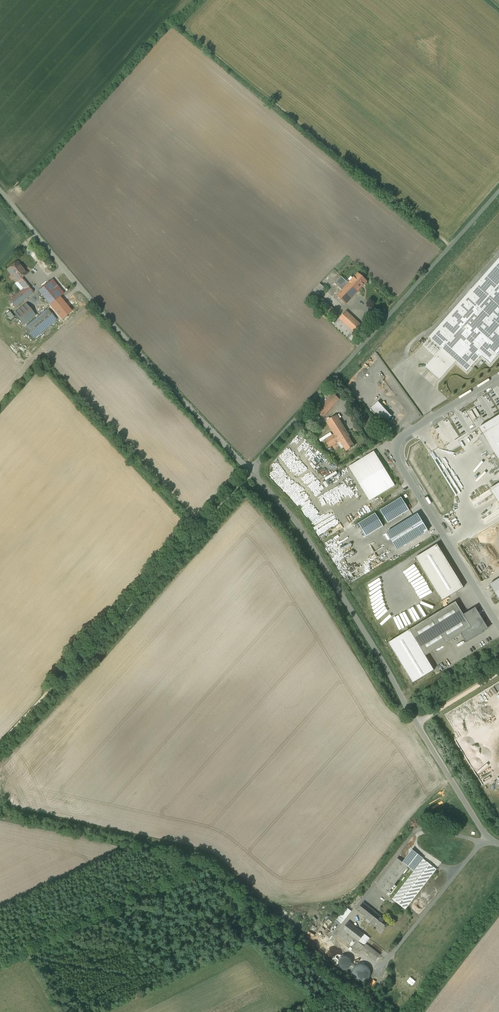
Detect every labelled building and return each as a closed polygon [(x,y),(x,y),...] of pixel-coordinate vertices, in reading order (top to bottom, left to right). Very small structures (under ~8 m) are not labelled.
[(442,349),(426,367),(439,380),(455,362),(467,372),(481,357),(490,365),(498,354),(498,260),(429,338),(442,349)] [(18,262),(8,270),(14,277),(14,278),(16,281),(17,281),(24,289),(28,286),(22,278),(27,274),(21,267),(21,266),(18,262)] [(343,290),(337,296),(346,304),(367,282),(358,274),(349,283),(343,290)] [(349,283),(342,276),(335,283),(343,290),(349,283)] [(52,280),(39,291),(51,306),(59,315),(61,317),(64,320),(68,317),(67,315),(71,311),(60,297),(64,294),(52,280)] [(320,284),(307,296),(312,301),(325,289),(320,284)] [(15,297),(10,300),(16,307),(33,292),(28,286),(24,289),(15,297)] [(337,313),(322,298),(317,304),(333,319),(337,313)] [(26,304),(16,313),(23,322),(34,313),(26,304)] [(51,306),(28,325),(35,335),(59,315),(51,306)] [(346,311),(334,325),(349,338),(361,325),(346,311)] [(333,393),(316,411),(323,417),(339,399),(333,393)] [(392,417),(378,402),(371,408),(384,423),(392,417)] [(337,416),(327,422),(334,435),(332,436),(324,441),(328,448),(332,446),(336,444),(339,442),(339,441),(348,437),(349,436),(337,416)] [(478,429),(498,462),(498,416),(478,429)] [(324,441),(332,436),(330,433),(320,440),(321,443),(324,441)] [(348,437),(339,441),(340,442),(341,442),(347,451),(354,446),(348,437)] [(395,486),(374,452),(349,468),(369,501),(395,486)] [(498,505),(498,484),(490,490),(498,505)] [(401,497),(380,511),(388,523),(409,510),(401,497)] [(375,513),(358,524),(366,537),(383,526),(375,513)] [(418,514),(386,533),(397,550),(428,531),(418,514)] [(437,545),(415,558),(442,601),(463,588),(437,545)] [(490,585),(498,600),(498,579),(490,585)] [(456,602),(409,631),(425,656),(461,635),(471,628),(463,615),(456,602)] [(475,608),(463,615),(471,628),(461,635),(466,643),(488,629),(475,608)] [(409,631),(388,643),(413,683),(434,671),(425,656),(409,631)] [(412,850),(402,862),(408,866),(414,871),(424,859),(412,850)] [(414,871),(393,899),(406,909),(436,869),(424,859),(414,871)] [(388,922),(363,903),(358,910),(371,921),(370,922),(381,931),(388,922)] [(347,907),(337,920),(341,924),(342,924),(351,911),(347,907)] [(337,920),(330,929),(327,928),(326,930),(327,932),(329,930),(334,933),(341,924),(337,920)] [(370,938),(349,922),(348,922),(338,935),(359,952),(370,938)] [(334,933),(329,930),(327,932),(325,935),(329,939),(334,933)] [(351,965),(351,963),(351,960),(349,958),(347,957),(345,956),(343,957),(341,958),(339,960),(339,963),(339,965),(341,967),(343,969),(345,969),(348,969),(350,967),(351,965)] [(370,976),(371,973),(370,969),(368,966),(365,964),(361,964),(358,964),(355,966),(353,970),(352,973),(353,977),(355,980),(358,982),(362,982),(365,981),(368,979),(370,976)] [(407,981),(412,986),(416,981),(410,977),(407,981)]
